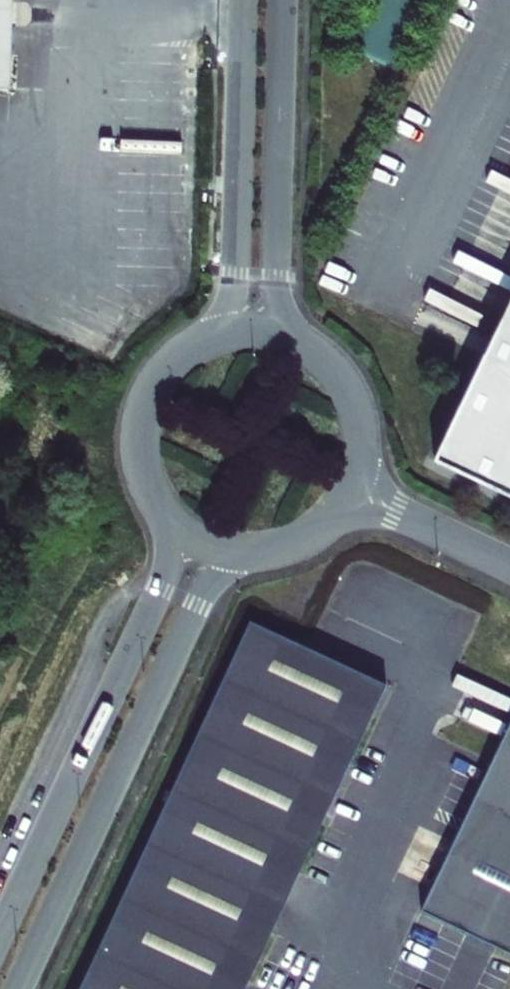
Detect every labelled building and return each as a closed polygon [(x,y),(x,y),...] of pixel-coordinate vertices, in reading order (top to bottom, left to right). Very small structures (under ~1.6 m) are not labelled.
[(10,86),(13,0),(0,0),(0,85),(10,86)] [(436,459),(509,494),(509,304),(436,459)] [(76,988),(243,988),(390,680),(253,617),(76,988)] [(509,947),(509,719),(421,905),(509,947)]
